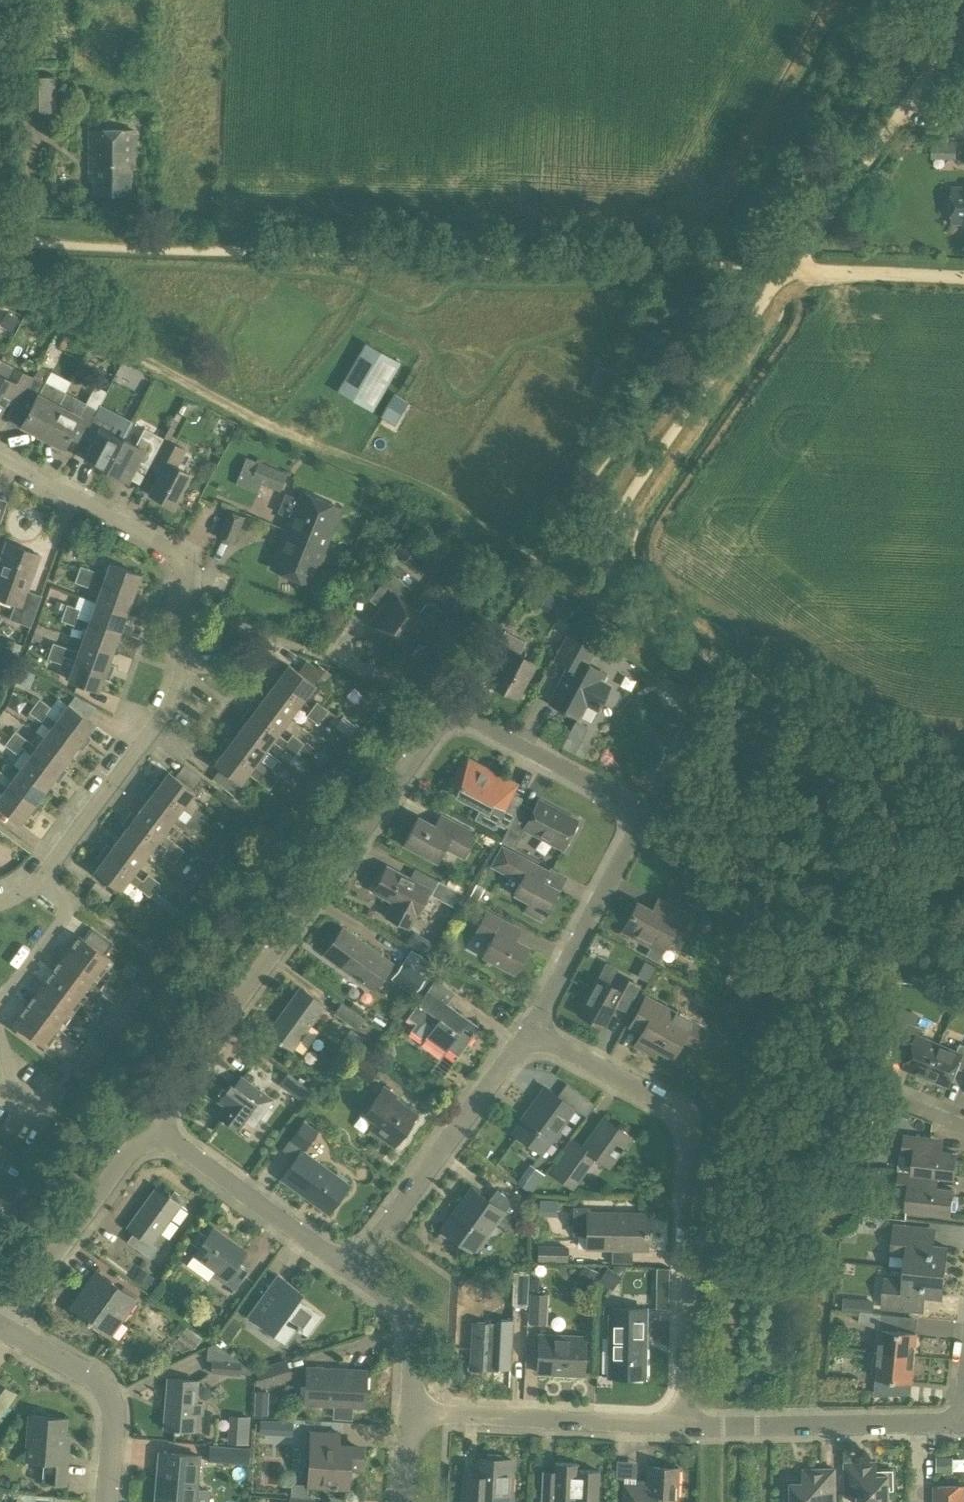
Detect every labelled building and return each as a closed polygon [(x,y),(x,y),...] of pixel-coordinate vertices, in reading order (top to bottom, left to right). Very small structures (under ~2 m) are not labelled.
[(21,113),(55,113),(55,76),(20,77),(21,113)] [(133,164),(133,129),(90,129),(89,164),(94,164),(94,193),(129,193),(129,164),(133,164)] [(953,222),(963,222),(963,187),(953,188),(953,222)] [(18,319),(6,313),(0,325),(11,331),(18,319)] [(372,410),(399,365),(398,365),(371,349),(344,394),(372,410)] [(13,389),(24,395),(33,377),(13,366),(6,378),(0,375),(0,414),(13,389)] [(47,381),(66,389),(70,380),(51,372),(47,381)] [(42,437),(66,392),(45,381),(33,376),(33,377),(24,395),(35,400),(21,426),(42,437)] [(93,416),(94,416),(106,391),(96,386),(87,403),(66,392),(42,437),(63,448),(76,424),(86,429),(93,416)] [(394,393),(380,417),(394,426),(408,402),(394,393)] [(113,425),(94,416),(93,416),(86,429),(87,429),(83,437),(93,442),(84,458),(106,470),(121,442),(108,435),(113,425)] [(148,467),(163,439),(157,435),(153,442),(140,436),(135,445),(123,439),(122,442),(121,442),(106,470),(107,471),(108,467),(130,478),(138,462),(148,467)] [(163,439),(148,467),(149,468),(150,467),(160,473),(149,493),(174,506),(190,475),(175,467),(184,450),(163,439)] [(281,491),(287,472),(257,462),(251,481),(281,491)] [(286,530),(325,546),(340,508),(301,492),(286,530)] [(232,543),(242,516),(227,510),(217,536),(232,543)] [(310,583),(325,546),(286,530),(271,567),(310,583)] [(40,556),(7,544),(0,562),(0,598),(15,603),(9,619),(31,627),(42,596),(24,589),(27,579),(31,581),(40,556)] [(103,583),(139,596),(142,588),(136,586),(140,574),(110,563),(103,583)] [(77,574),(91,578),(93,571),(80,566),(77,574)] [(388,634),(410,606),(401,599),(410,587),(390,572),(373,593),(385,602),(370,621),(388,634)] [(88,586),(91,578),(77,574),(75,581),(88,586)] [(136,603),(139,596),(103,583),(96,602),(126,613),(131,601),(136,603)] [(410,606),(388,634),(406,648),(420,629),(432,637),(448,616),(428,601),(419,613),(410,606)] [(573,606),(563,601),(555,616),(565,621),(573,606)] [(64,612),(77,617),(80,608),(61,602),(59,610),(64,612)] [(122,625),(126,613),(96,602),(89,621),(125,635),(128,627),(122,625)] [(74,625),(77,617),(64,612),(61,620),(74,625)] [(122,642),(125,635),(89,621),(82,640),(113,651),(117,640),(122,642)] [(516,698),(535,663),(519,654),(525,642),(504,631),(490,656),(502,662),(490,684),(516,698)] [(597,710),(606,692),(599,689),(606,675),(586,665),(594,650),(567,636),(555,660),(569,667),(550,703),(579,718),(586,704),(597,710)] [(50,650),(63,655),(75,659),(112,673),(114,665),(108,663),(113,651),(82,640),(78,652),(53,643),(50,650)] [(20,650),(6,644),(2,655),(17,660),(20,650)] [(60,663),(63,655),(50,650),(47,658),(60,663)] [(109,680),(112,673),(75,659),(68,679),(99,691),(103,678),(109,680)] [(275,671),(271,678),(302,701),(315,684),(288,664),(280,675),(275,671)] [(271,688),(263,698),(290,717),(302,701),(271,678),(266,684),(271,688)] [(692,688),(687,684),(679,685),(675,690),(675,698),(681,703),(689,702),(693,696),(692,688)] [(34,705),(45,714),(50,707),(39,698),(34,705)] [(251,704),(246,710),(277,733),(290,717),(263,698),(256,707),(251,704)] [(316,701),(311,708),(323,717),(323,716),(332,722),(336,716),(328,710),(316,701)] [(55,721),(87,744),(92,738),(86,734),(94,724),(68,704),(55,721)] [(40,720),(45,714),(34,705),(29,712),(40,720)] [(318,724),(323,717),(311,708),(306,715),(318,724)] [(246,720),(239,730),(265,750),(272,741),(294,757),(299,749),(287,741),(277,733),(246,710),(241,716),(246,720)] [(82,751),(87,744),(55,721),(43,737),(69,757),(77,747),(82,751)] [(226,736),(222,743),(274,782),(279,776),(258,760),(265,750),(239,730),(231,740),(226,736)] [(69,757),(43,737),(36,747),(15,731),(10,737),(21,746),(31,754),(31,753),(62,777),(67,770),(62,767),(69,757)] [(292,734),(287,741),(299,749),(304,743),(292,734)] [(16,753),(21,746),(10,737),(5,744),(16,753)] [(580,741),(573,753),(583,758),(589,746),(580,741)] [(304,743),(299,749),(310,758),(316,750),(305,742),(304,743)] [(222,753),(214,764),(240,783),(248,773),(269,789),(274,782),(222,743),(217,749),(222,753)] [(58,783),(62,777),(31,753),(31,754),(19,770),(45,789),(52,780),(58,783)] [(506,804),(496,798),(503,783),(465,763),(448,781),(484,800),(474,819),(493,829),(497,822),(507,827),(520,803),(510,797),(506,804)] [(38,799),(45,789),(19,770),(7,786),(38,810),(43,803),(38,799)] [(151,784),(182,807),(194,791),(168,771),(160,782),(155,778),(151,784)] [(0,782),(0,792),(1,793),(0,795),(0,808),(20,823),(28,812),(33,816),(38,810),(7,786),(6,786),(0,782)] [(170,824),(182,807),(151,784),(146,791),(151,795),(143,805),(170,824)] [(577,820),(539,801),(534,810),(521,803),(501,841),(514,848),(524,829),(563,848),(577,820)] [(158,840),(170,824),(143,805),(136,815),(131,811),(126,817),(158,840)] [(191,815),(203,824),(208,818),(196,809),(191,815)] [(191,815),(187,822),(198,831),(203,824),(191,815)] [(464,857),(476,834),(440,815),(434,826),(417,817),(403,843),(437,861),(444,847),(464,857)] [(145,857),(158,840),(126,817),(121,824),(126,827),(119,838),(145,857)] [(133,873),(145,857),(119,838),(112,847),(106,843),(102,850),(133,873)] [(173,863),(183,850),(172,842),(162,855),(173,863)] [(542,921),(558,890),(542,882),(549,870),(502,845),(490,866),(520,882),(514,894),(529,902),(524,911),(542,921)] [(142,880),(133,873),(102,850),(97,856),(102,860),(94,871),(120,890),(128,880),(149,897),(155,889),(142,880)] [(416,913),(429,889),(386,867),(374,891),(394,902),(386,916),(408,927),(415,913),(416,913)] [(142,880),(155,889),(160,882),(148,873),(142,880)] [(456,908),(463,894),(446,885),(438,881),(431,895),(456,908)] [(484,889),(476,884),(470,896),(478,900),(484,889)] [(160,906),(166,898),(155,889),(149,897),(160,906)] [(659,914),(637,903),(622,931),(650,946),(645,955),(658,962),(663,953),(662,952),(669,938),(676,942),(690,916),(665,903),(659,914)] [(515,972),(528,948),(505,936),(511,925),(486,912),(476,932),(491,940),(483,956),(515,972)] [(703,915),(698,929),(710,933),(714,918),(703,915)] [(374,989),(392,964),(342,928),(324,953),(346,969),(347,968),(353,972),(352,973),(374,989)] [(152,939),(146,934),(142,940),(147,945),(152,939)] [(66,953),(98,976),(110,959),(79,935),(66,953)] [(426,938),(419,950),(427,955),(434,943),(426,938)] [(84,995),(98,976),(66,953),(52,971),(84,995)] [(644,960),(638,975),(649,979),(655,964),(644,960)] [(425,979),(407,966),(396,980),(414,993),(425,979)] [(895,966),(894,978),(912,979),(913,967),(895,966)] [(72,1011),(84,995),(52,971),(40,987),(72,1011)] [(639,986),(616,973),(610,985),(597,978),(578,1014),(603,1027),(615,1005),(626,1010),(639,986)] [(465,1022),(459,1017),(462,1014),(447,1003),(456,992),(436,978),(407,1017),(416,1023),(410,1031),(422,1040),(425,1036),(445,1051),(447,1048),(458,1056),(479,1027),(468,1018),(465,1022)] [(118,984),(114,990),(122,995),(126,990),(118,984)] [(56,1032),(72,1011),(40,987),(24,1008),(56,1032)] [(292,1049),(324,1005),(300,987),(282,1011),(285,1013),(280,1020),(277,1018),(268,1031),(292,1049)] [(118,1001),(122,995),(114,990),(110,995),(118,1001)] [(131,994),(127,999),(135,1005),(139,1000),(131,994)] [(686,1029),(672,1022),(677,1014),(645,997),(630,1024),(642,1031),(635,1045),(647,1051),(650,1046),(672,1058),(682,1040),(695,1047),(705,1029),(694,1023),(688,1025),(686,1029)] [(132,1011),(135,1005),(127,999),(123,1005),(132,1011)] [(356,1029),(364,1018),(341,1002),(333,1013),(356,1029)] [(45,1046),(56,1032),(24,1008),(11,1026),(28,1040),(31,1036),(45,1046)] [(926,1030),(892,1016),(890,1041),(910,1049),(903,1068),(922,1076),(921,1078),(926,1080),(940,1044),(923,1037),(926,1030)] [(97,1031),(101,1025),(93,1019),(89,1025),(97,1031)] [(93,1036),(97,1031),(89,1025),(85,1030),(93,1036)] [(109,1040),(113,1035),(105,1029),(102,1034),(109,1040)] [(106,1045),(109,1040),(102,1034),(98,1039),(106,1045)] [(960,1043),(957,1051),(940,1044),(926,1080),(930,1081),(931,1079),(950,1087),(958,1068),(963,1071),(963,1045),(960,1043)] [(68,1069),(72,1064),(64,1058),(60,1063),(68,1069)] [(80,1078),(84,1073),(76,1067),(72,1072),(80,1078)] [(287,1072),(279,1084),(302,1102),(311,1090),(287,1072)] [(272,1099),(242,1077),(234,1086),(230,1083),(217,1100),(224,1105),(217,1116),(236,1130),(243,1120),(253,1126),(272,1099)] [(541,1153),(574,1108),(545,1086),(522,1117),(524,1119),(513,1133),(541,1153)] [(394,1145),(416,1115),(393,1097),(394,1095),(384,1088),(365,1113),(376,1122),(371,1128),(394,1145)] [(607,1165),(629,1135),(604,1117),(576,1156),(566,1149),(550,1171),(572,1187),(594,1155),(607,1165)] [(328,1212),(348,1185),(302,1151),(317,1131),(304,1122),(284,1149),(296,1158),(281,1178),(302,1194),(304,1192),(313,1198),(312,1201),(328,1212)] [(957,1153),(930,1150),(931,1138),(905,1135),(904,1153),(899,1152),(897,1171),(900,1171),(913,1173),(924,1174),(954,1177),(957,1153)] [(544,1175),(529,1164),(520,1176),(516,1182),(531,1193),(544,1175)] [(877,1184),(879,1172),(866,1170),(865,1181),(877,1184)] [(900,1171),(896,1207),(951,1213),(953,1189),(922,1186),(924,1174),(913,1173),(900,1171)] [(170,1196),(156,1186),(147,1199),(149,1200),(145,1206),(143,1204),(126,1227),(134,1232),(127,1241),(150,1258),(157,1248),(152,1244),(181,1204),(185,1198),(174,1190),(170,1196)] [(488,1200),(471,1187),(441,1228),(474,1252),(496,1222),(505,1229),(521,1207),(496,1189),(488,1200)] [(540,1198),(540,1213),(556,1214),(557,1199),(540,1198)] [(647,1249),(647,1244),(647,1214),(588,1212),(588,1207),(573,1206),(572,1234),(581,1234),(581,1236),(587,1236),(587,1248),(647,1249)] [(905,1268),(945,1272),(947,1247),(923,1245),(924,1229),(895,1226),(892,1253),(910,1255),(908,1268),(905,1268)] [(217,1268),(212,1274),(234,1290),(248,1271),(238,1264),(237,1265),(235,1264),(242,1254),(242,1250),(232,1243),(233,1242),(213,1227),(195,1251),(186,1264),(198,1272),(206,1260),(217,1268)] [(567,1262),(568,1246),(538,1246),(537,1261),(567,1262)] [(598,1272),(583,1265),(578,1276),(593,1282),(598,1272)] [(607,1287),(617,1273),(607,1267),(598,1281),(607,1287)] [(945,1273),(945,1272),(905,1268),(903,1282),(885,1279),(882,1307),(912,1310),(914,1294),(938,1297),(941,1273),(945,1273)] [(527,1305),(528,1271),(516,1270),(516,1272),(513,1272),(512,1306),(524,1306),(524,1305),(527,1305)] [(136,1300),(95,1271),(70,1306),(104,1330),(113,1317),(120,1322),(136,1300)] [(308,1334),(321,1316),(291,1294),(296,1288),(277,1274),(248,1314),(285,1341),(296,1325),(308,1334)] [(529,1293),(541,1293),(541,1279),(529,1279),(529,1293)] [(669,1288),(656,1288),(656,1308),(668,1308),(669,1288)] [(546,1323),(548,1294),(529,1293),(528,1322),(546,1323)] [(873,1313),(874,1300),(860,1299),(859,1311),(859,1312),(873,1313)] [(645,1335),(645,1320),(640,1320),(641,1308),(605,1308),(605,1311),(610,1311),(609,1376),(644,1377),(645,1344),(643,1343),(643,1335),(645,1335)] [(879,1351),(915,1355),(917,1333),(897,1331),(899,1316),(883,1314),(881,1333),(877,1332),(875,1348),(879,1348),(879,1351)] [(510,1369),(513,1320),(500,1320),(496,1323),(472,1322),(469,1369),(478,1369),(483,1366),(493,1366),(493,1368),(510,1369)] [(192,1349),(202,1339),(187,1326),(182,1331),(180,1329),(176,1333),(179,1335),(177,1337),(190,1349),(192,1349)] [(582,1374),(584,1337),(539,1335),(537,1373),(582,1374)] [(912,1383),(915,1355),(879,1351),(878,1357),(874,1357),(872,1373),(877,1373),(875,1392),(891,1393),(895,1381),(912,1383)] [(239,1376),(240,1362),(211,1360),(210,1374),(239,1376)] [(260,1387),(291,1377),(286,1360),(255,1370),(260,1387)] [(336,1370),(327,1370),(327,1368),(307,1367),(305,1403),(364,1406),(366,1370),(336,1369),(336,1370)] [(202,1414),(203,1404),(196,1403),(197,1381),(167,1379),(163,1428),(194,1430),(195,1414),(202,1414)] [(17,1393),(0,1381),(0,1417),(17,1393)] [(268,1416),(268,1404),(254,1403),(254,1415),(268,1416)] [(67,1485),(68,1465),(66,1465),(67,1457),(61,1456),(64,1417),(27,1414),(23,1461),(43,1462),(41,1483),(67,1485)] [(228,1443),(246,1443),(246,1414),(229,1414),(228,1443)] [(279,1435),(292,1436),(293,1422),(279,1421),(279,1435)] [(361,1470),(362,1449),(339,1447),(340,1433),(312,1432),(309,1486),(347,1488),(348,1470),(361,1470)] [(233,1463),(234,1447),(209,1445),(208,1461),(233,1463)] [(208,1491),(195,1489),(198,1456),(159,1452),(155,1501),(207,1501),(208,1491)] [(464,1474),(463,1501),(510,1501),(512,1460),(501,1459),(501,1455),(486,1454),(486,1458),(480,1458),(479,1474),(464,1474)] [(937,1459),(937,1475),(953,1475),(953,1459),(937,1459)] [(620,1475),(637,1474),(636,1461),(619,1461),(620,1475)] [(542,1470),(540,1501),(597,1501),(598,1470),(577,1469),(577,1463),(555,1462),(554,1471),(542,1470)] [(872,1463),(845,1463),(846,1494),(859,1494),(859,1501),(889,1501),(889,1490),(895,1490),(895,1469),(872,1470),(872,1463)] [(678,1468),(648,1466),(647,1485),(624,1484),(622,1501),(676,1501),(678,1468)] [(835,1469),(809,1470),(809,1477),(786,1477),(786,1498),(792,1498),(792,1501),(823,1501),(836,1501),(835,1469)] [(935,1486),(935,1501),(963,1501),(963,1486),(935,1486)]
